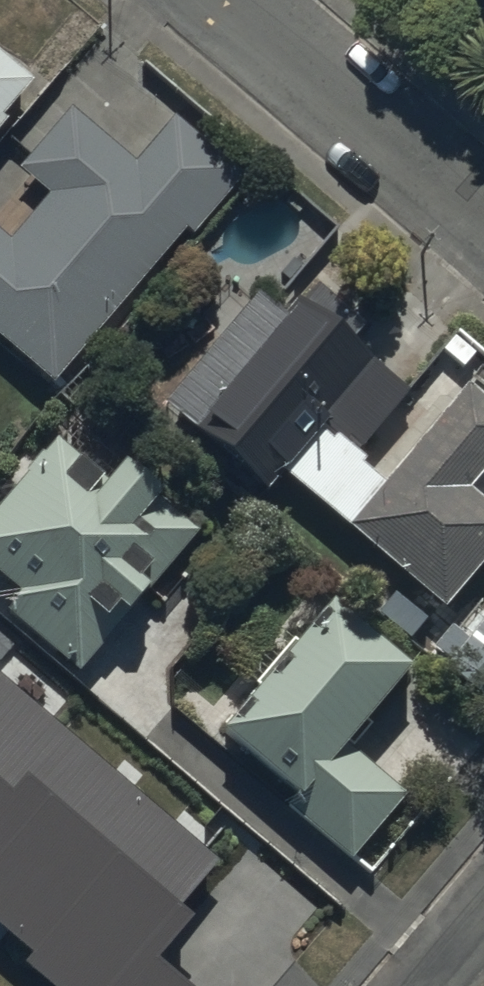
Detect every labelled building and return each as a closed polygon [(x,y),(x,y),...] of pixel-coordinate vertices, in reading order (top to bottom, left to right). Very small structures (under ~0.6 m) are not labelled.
[(0,60),(0,137),(8,128),(4,124),(34,89),(0,60)] [(55,390),(188,236),(194,241),(243,184),(173,125),(135,170),(72,116),(20,177),(50,202),(11,248),(0,239),(0,343),(55,390)] [(165,411),(269,499),(285,480),(326,432),(348,450),(351,446),(363,457),(410,401),(406,398),(298,307),(285,322),(259,300),(165,411)] [(351,536),(447,617),(483,574),(483,510),(471,499),(483,483),(483,408),(470,396),(392,487),(351,536)] [(348,450),(326,432),(285,480),(351,536),(392,487),(348,450)] [(0,518),(0,582),(22,601),(8,619),(82,680),(199,538),(124,477),(111,492),(57,449),(0,518)] [(334,614),(226,743),(298,803),(291,812),(355,866),(409,802),(351,753),(413,680),(407,675),(334,614)] [(0,684),(0,938),(34,967),(27,976),(38,985),(173,985),(160,974),(194,934),(179,921),(221,873),(204,859),(0,684)]
